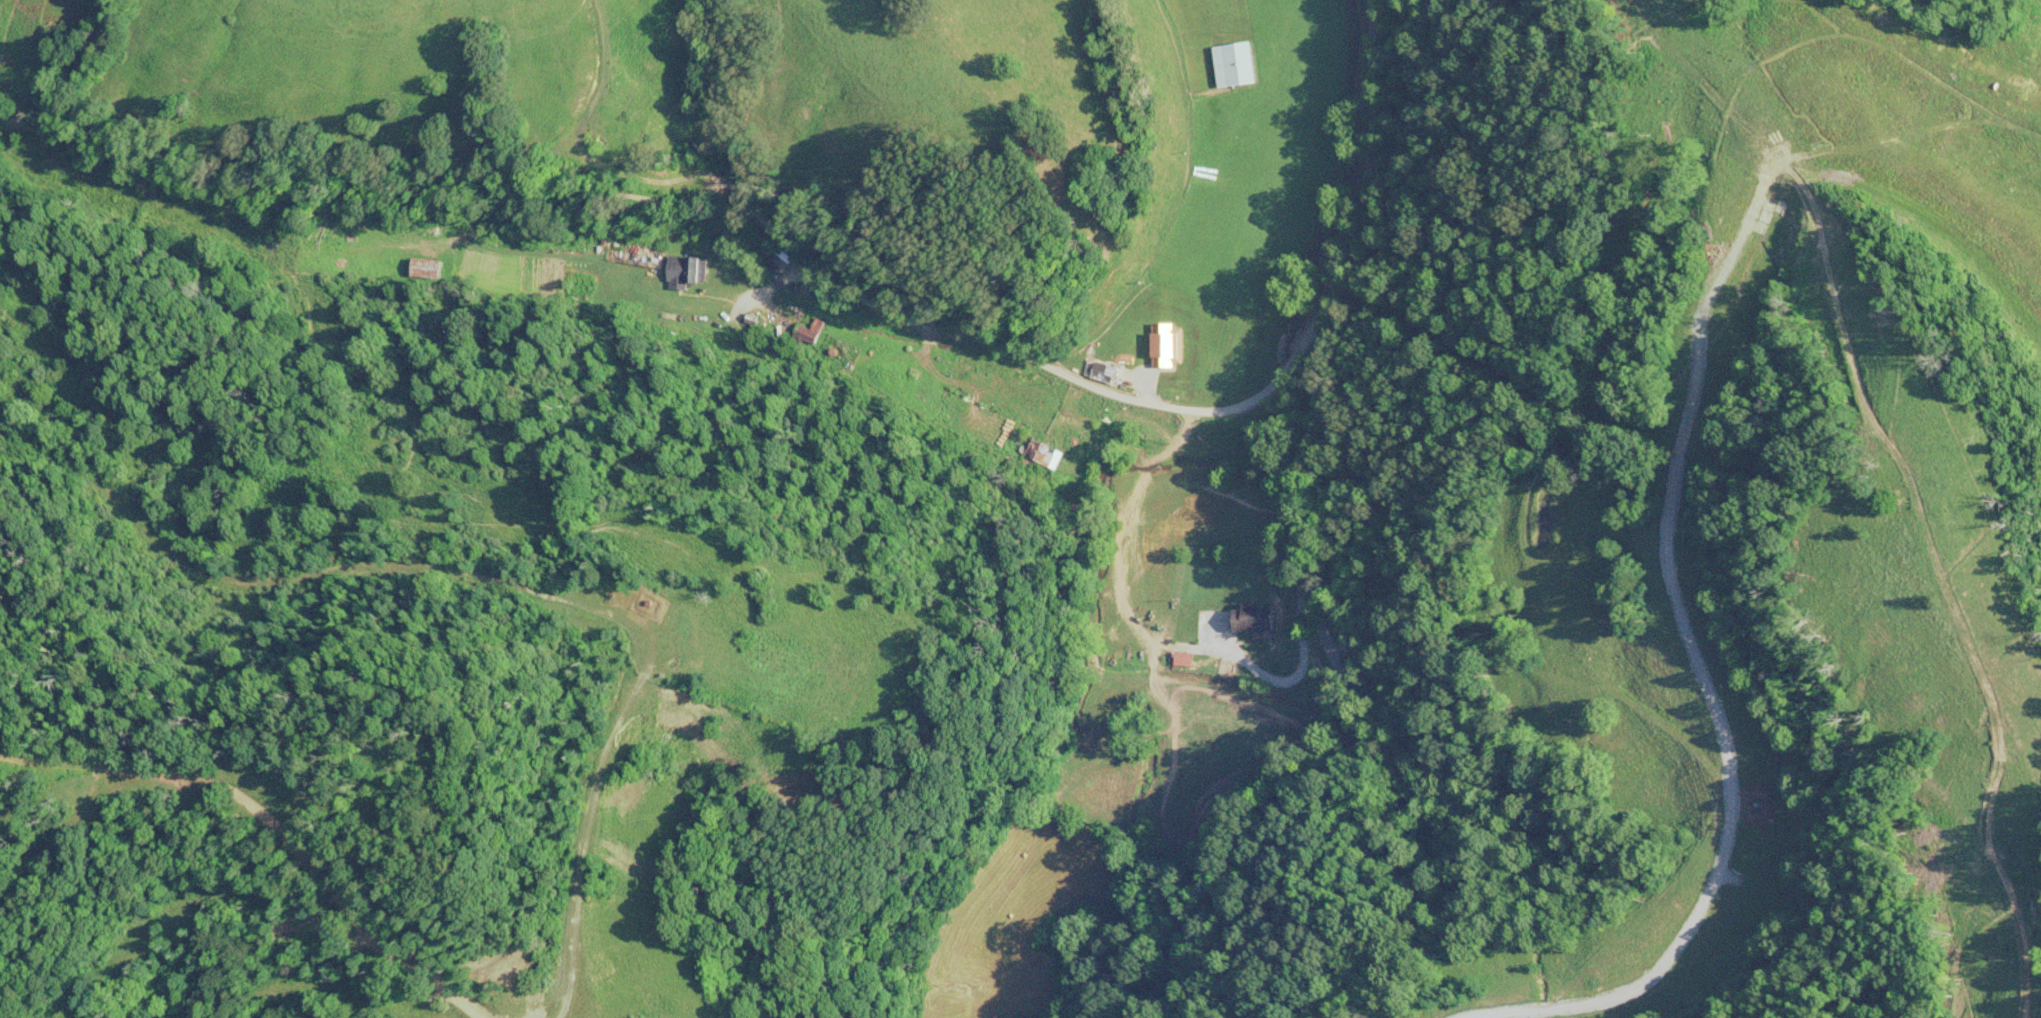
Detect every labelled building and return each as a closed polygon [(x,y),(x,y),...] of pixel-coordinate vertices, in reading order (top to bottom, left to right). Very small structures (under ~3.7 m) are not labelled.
[(1220,89),(1259,85),(1254,43),(1215,48),(1220,89)] [(709,285),(709,259),(671,257),(670,283),(709,285)] [(443,263),(415,260),(413,278),(441,281),(443,263)] [(1183,327),(1155,327),(1155,369),(1183,369),(1183,327)] [(1091,376),(1114,382),(1117,370),(1094,364),(1091,376)] [(1236,632),(1273,632),(1273,605),(1244,605),(1244,610),(1236,610),(1236,632)]
